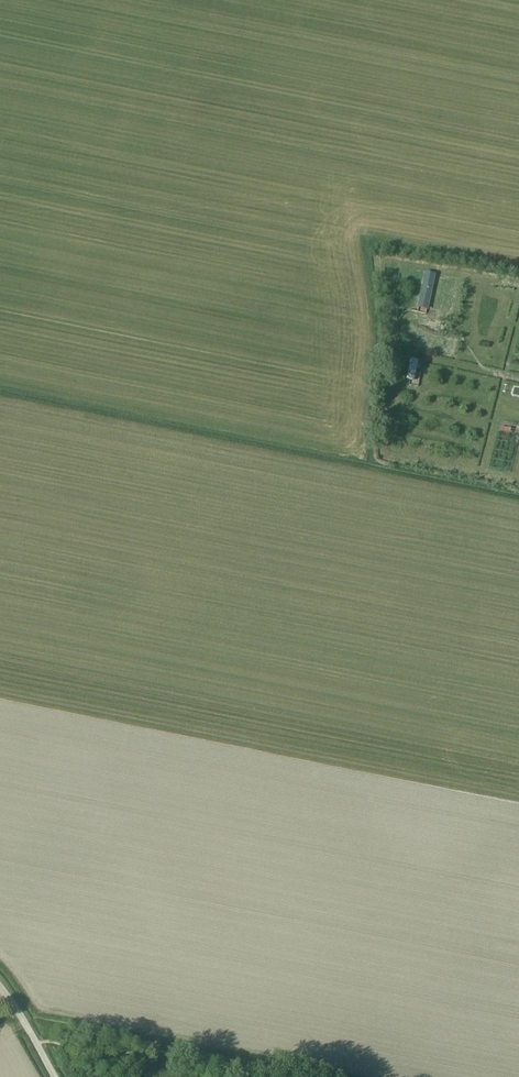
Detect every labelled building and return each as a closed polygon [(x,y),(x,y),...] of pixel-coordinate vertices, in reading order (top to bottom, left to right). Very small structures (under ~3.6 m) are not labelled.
[(413,380),(417,361),(409,360),(405,379),(413,380)]
